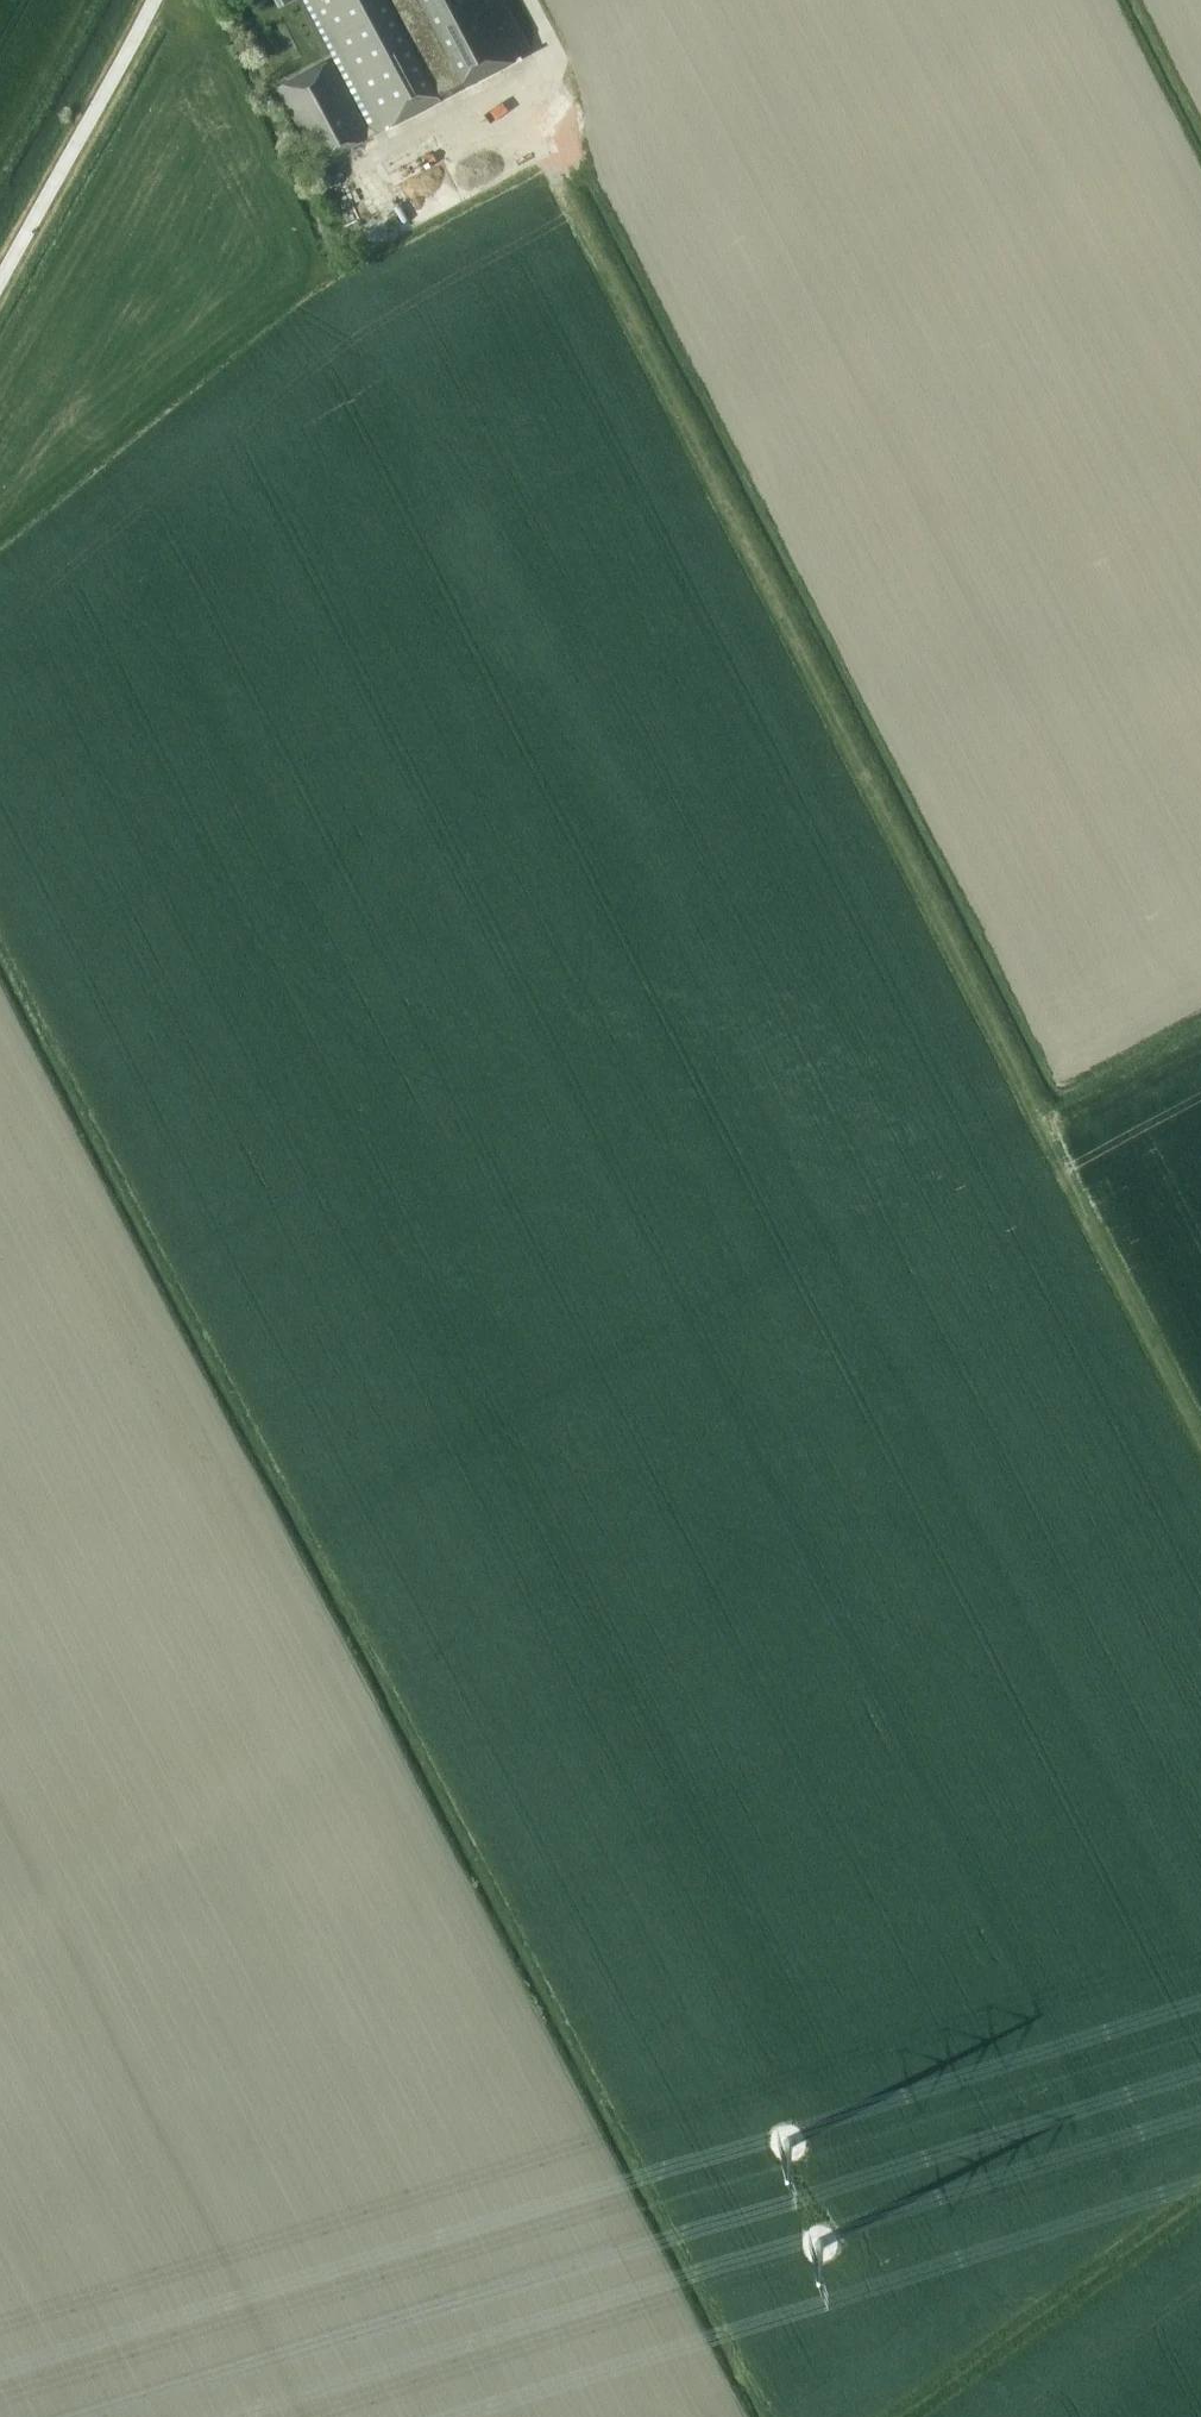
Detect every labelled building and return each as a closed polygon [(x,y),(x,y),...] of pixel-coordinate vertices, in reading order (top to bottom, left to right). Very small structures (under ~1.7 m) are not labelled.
[(301,74),(277,87),(320,166),(530,52),(501,0),(302,0),(333,57),(301,74)]
